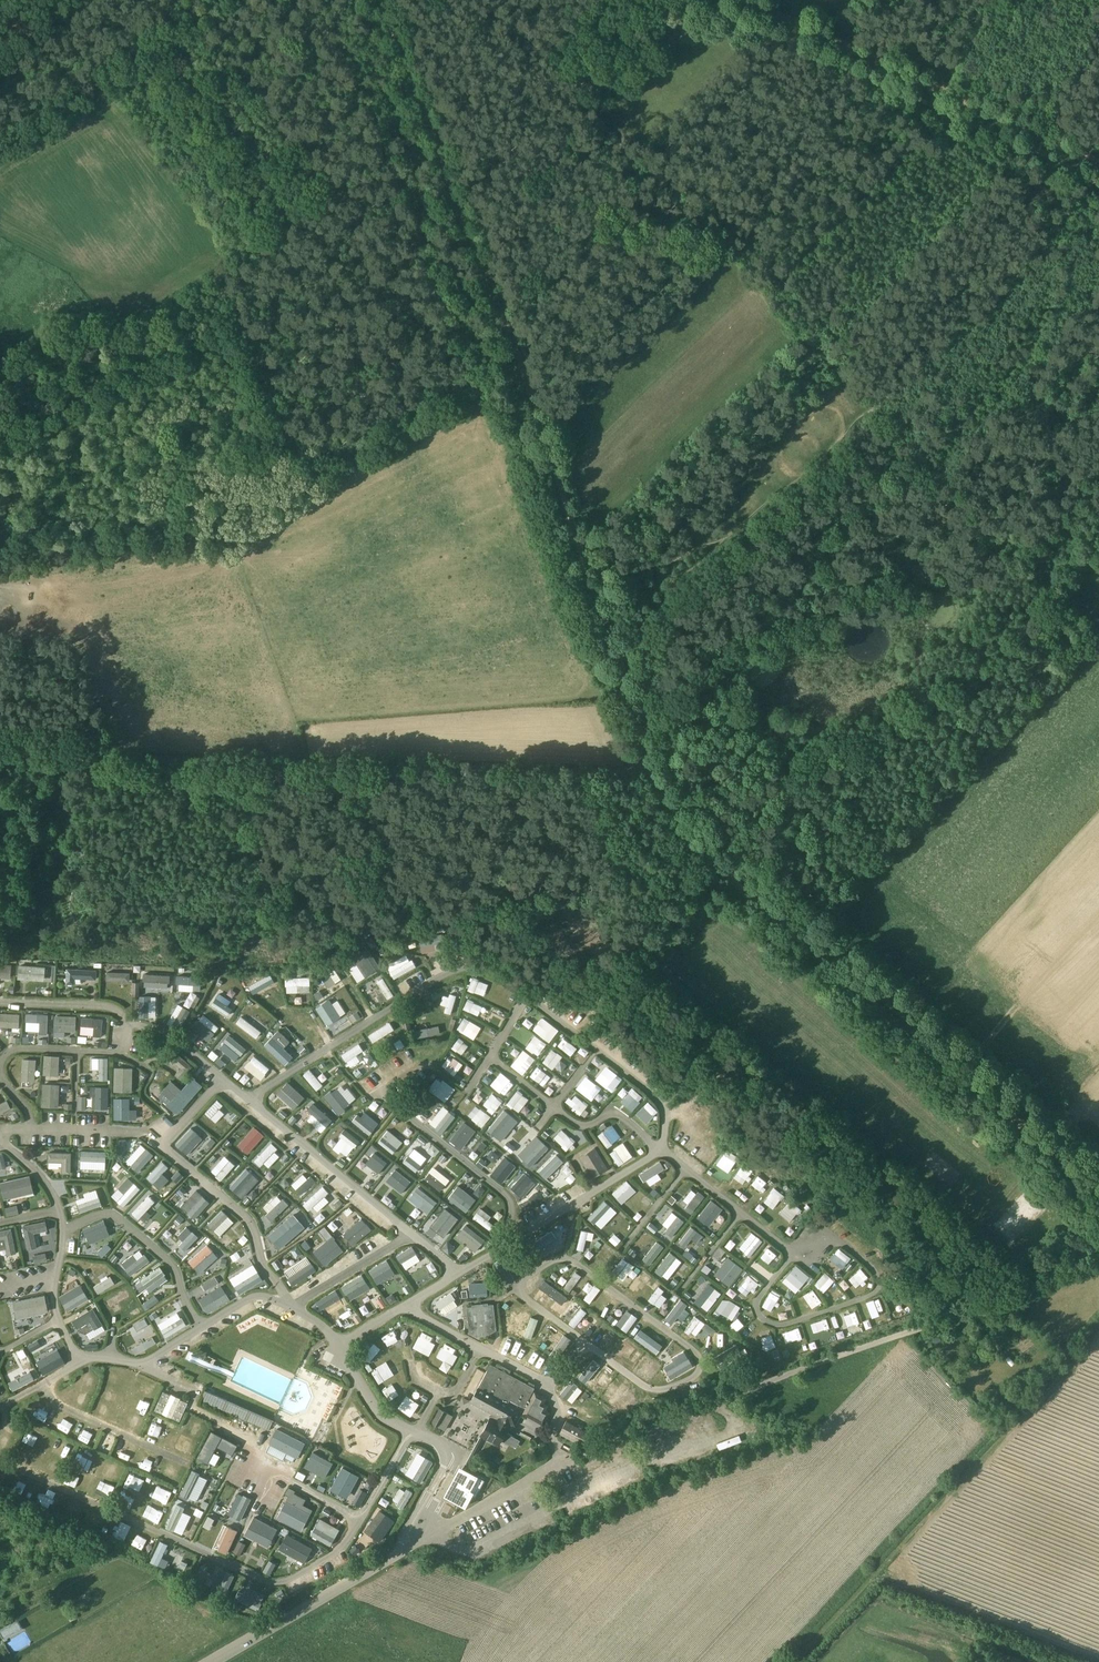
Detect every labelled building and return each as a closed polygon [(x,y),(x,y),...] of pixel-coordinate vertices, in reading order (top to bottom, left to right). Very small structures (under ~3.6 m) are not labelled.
[(663,30),(655,39),(670,51),(678,42),(674,39),(680,32),(672,26),(667,33),(663,30)] [(446,948),(443,935),(420,940),(422,948),(435,945),(436,951),(446,948)] [(367,947),(353,957),(366,977),(376,970),(380,967),(367,947)] [(394,980),(414,969),(414,966),(412,963),(410,962),(390,973),(394,980)] [(11,965),(0,964),(0,978),(10,979),(11,965)] [(19,965),(18,980),(44,982),(46,967),(19,965)] [(318,970),(329,987),(335,983),(325,966),(318,970)] [(96,970),(67,969),(66,984),(74,984),(74,978),(96,979),(96,970)] [(129,982),(129,973),(107,972),(106,981),(129,982)] [(169,984),(170,976),(143,974),(143,982),(145,982),(144,988),(168,990),(168,983),(169,984)] [(252,991),(262,987),(264,993),(277,988),(272,975),(249,984),(252,991)] [(201,992),(202,978),(177,976),(176,984),(194,985),(193,991),(201,992)] [(310,977),(286,978),(287,986),(310,985),(310,977)] [(468,989),(484,996),(489,984),(473,977),(468,989)] [(394,995),(383,978),(377,982),(384,992),(377,997),(381,1003),(394,995)] [(140,983),(132,982),(131,996),(139,997),(140,983)] [(319,991),(314,994),(318,1000),(323,996),(319,991)] [(231,1001),(219,993),(211,1004),(228,1016),(232,1009),(227,1006),(231,1001)] [(452,1015),(457,996),(450,994),(449,998),(444,996),(441,1005),(446,1007),(445,1013),(452,1015)] [(148,997),(140,997),(140,1018),(148,1018),(148,997)] [(316,1008),(327,1026),(341,1017),(330,999),(316,1008)] [(463,1010),(480,1016),(484,1005),(466,999),(463,1010)] [(190,1012),(183,1007),(171,1027),(178,1031),(190,1012)] [(357,1011),(349,1016),(353,1022),(361,1017),(357,1011)] [(19,1028),(20,1015),(0,1013),(0,1027),(19,1028)] [(39,1034),(47,1035),(48,1015),(26,1014),(25,1022),(39,1023),(39,1034)] [(53,1030),(76,1031),(76,1016),(54,1015),(53,1030)] [(219,1027),(203,1015),(195,1025),(210,1037),(214,1032),(214,1033),(219,1027)] [(534,1029),(550,1042),(560,1029),(544,1016),(534,1029)] [(261,1032),(241,1017),(236,1023),(256,1038),(261,1032)] [(480,1035),(484,1027),(464,1017),(457,1030),(470,1036),(473,1031),(480,1035)] [(103,1020),(82,1018),(81,1026),(94,1027),(93,1036),(101,1037),(103,1020)] [(402,1022),(405,1034),(412,1032),(409,1020),(402,1022)] [(387,1025),(370,1036),(374,1042),(391,1032),(387,1025)] [(438,1027),(415,1031),(417,1039),(440,1035),(438,1027)] [(189,1029),(184,1035),(190,1040),(195,1034),(189,1029)] [(246,1049),(229,1035),(224,1042),(225,1042),(220,1048),(235,1061),(240,1055),(241,1056),(246,1049)] [(539,1056),(547,1043),(535,1035),(526,1047),(539,1056)] [(571,1057),(578,1048),(564,1037),(558,1046),(571,1057)] [(291,1058),(272,1039),(266,1045),(285,1064),(291,1058)] [(165,1047),(159,1042),(156,1046),(161,1051),(165,1047)] [(347,1061),(364,1050),(359,1043),(342,1055),(347,1061)] [(304,1046),(298,1051),(302,1054),(307,1049),(304,1046)] [(469,1059),(473,1053),(466,1049),(462,1055),(469,1059)] [(511,1065),(524,1075),(536,1058),(523,1049),(511,1065)] [(549,1049),(544,1064),(557,1068),(562,1053),(549,1049)] [(212,1051),(208,1056),(214,1061),(218,1056),(212,1051)] [(193,1067),(175,1052),(169,1058),(180,1068),(175,1075),(181,1081),(193,1067)] [(448,1055),(441,1067),(456,1075),(462,1063),(448,1055)] [(43,1076),(58,1076),(59,1056),(44,1056),(43,1076)] [(244,1067),(261,1080),(266,1075),(265,1074),(269,1069),(254,1056),(250,1061),(249,1061),(244,1067)] [(108,1058),(99,1058),(99,1080),(108,1080),(108,1058)] [(21,1081),(35,1082),(36,1060),(22,1059),(21,1081)] [(603,1070),(607,1065),(600,1060),(596,1065),(603,1070)] [(537,1065),(530,1075),(543,1084),(550,1075),(537,1065)] [(132,1093),(132,1068),(114,1068),(114,1092),(132,1093)] [(601,1077),(613,1090),(621,1082),(609,1069),(601,1077)] [(310,1070),(304,1075),(316,1090),(323,1085),(310,1070)] [(445,1102),(456,1089),(438,1075),(428,1088),(445,1102)] [(502,1075),(494,1085),(507,1095),(515,1085),(502,1075)] [(172,1081),(162,1093),(171,1100),(175,1095),(186,1104),(192,1098),(172,1081)] [(59,1084),(43,1083),(42,1106),(58,1106),(59,1084)] [(304,1098),(288,1083),(282,1089),(299,1104),(304,1098)] [(108,1110),(108,1087),(95,1087),(94,1109),(108,1110)] [(622,1103),(632,1110),(642,1094),(632,1088),(622,1103)] [(331,1091),(325,1095),(340,1114),(346,1110),(344,1108),(349,1104),(337,1089),(332,1093),(331,1091)] [(526,1116),(530,1108),(526,1106),(530,1097),(516,1089),(507,1106),(526,1116)] [(490,1092),(484,1106),(496,1111),(503,1098),(490,1092)] [(419,1096),(409,1108),(414,1112),(424,1100),(419,1096)] [(580,1097),(571,1108),(581,1115),(590,1104),(580,1097)] [(130,1120),(129,1098),(114,1099),(114,1121),(130,1120)] [(11,1109),(7,1100),(0,1104),(0,1114),(11,1109)] [(218,1100),(206,1113),(216,1123),(225,1114),(219,1109),(223,1105),(218,1100)] [(374,1100),(369,1107),(374,1111),(379,1105),(374,1100)] [(648,1100),(640,1110),(650,1118),(658,1108),(648,1100)] [(313,1104),(308,1110),(327,1126),(332,1121),(313,1104)] [(477,1104),(469,1115),(474,1118),(471,1122),(481,1130),(492,1116),(477,1104)] [(436,1129),(443,1133),(456,1117),(449,1112),(450,1111),(444,1107),(434,1120),(440,1124),(436,1129)] [(282,1110),(278,1114),(284,1119),(287,1115),(282,1110)] [(504,1110),(488,1130),(495,1136),(511,1116),(504,1110)] [(229,1117),(234,1121),(238,1116),(234,1112),(229,1117)] [(353,1121),(370,1135),(375,1128),(379,1123),(366,1112),(362,1117),(358,1114),(353,1121)] [(288,1121),(292,1125),(297,1119),(293,1116),(288,1121)] [(461,1149),(476,1130),(471,1126),(470,1128),(464,1123),(451,1141),(461,1149)] [(614,1124),(598,1135),(606,1148),(622,1137),(614,1124)] [(205,1137),(193,1126),(176,1145),(182,1151),(182,1150),(188,1155),(205,1137)] [(254,1127),(238,1145),(248,1153),(264,1135),(254,1127)] [(360,1141),(345,1129),(340,1136),(342,1138),(355,1148),(360,1141)] [(567,1129),(554,1135),(563,1152),(575,1146),(567,1129)] [(426,1141),(420,1136),(417,1140),(423,1145),(426,1141)] [(398,1149),(392,1144),(385,1139),(383,1137),(379,1142),(394,1154),(398,1149)] [(212,1138),(207,1143),(211,1147),(216,1142),(212,1138)] [(119,1140),(118,1146),(124,1148),(126,1139),(119,1140)] [(503,1146),(511,1153),(516,1147),(508,1141),(503,1146)] [(524,1160),(531,1167),(549,1148),(542,1141),(524,1160)] [(487,1146),(482,1142),(478,1147),(483,1151),(487,1146)] [(272,1143),(255,1161),(261,1167),(264,1163),(269,1168),(280,1156),(275,1152),(278,1149),(272,1143)] [(146,1149),(141,1144),(126,1161),(132,1166),(131,1166),(138,1172),(153,1155),(147,1149),(146,1149)] [(593,1180),(609,1170),(596,1148),(580,1158),(593,1180)] [(923,1162),(948,1185),(959,1173),(934,1150),(923,1162)] [(106,1152),(81,1151),(81,1160),(106,1161),(106,1152)] [(71,1153),(48,1152),(48,1162),(62,1163),(62,1174),(70,1174),(71,1153)] [(404,1162),(417,1172),(425,1162),(412,1152),(404,1162)] [(387,1163),(375,1153),(371,1158),(375,1162),(371,1166),(380,1174),(384,1169),(383,1168),(387,1163)] [(443,1154),(438,1160),(443,1163),(447,1158),(443,1154)] [(556,1155),(539,1172),(546,1178),(563,1161),(556,1155)] [(341,1158),(336,1163),(342,1167),(346,1162),(341,1158)] [(222,1180),(235,1165),(230,1160),(217,1175),(222,1180)] [(153,1183),(169,1167),(162,1161),(147,1177),(153,1183)] [(113,1168),(117,1171),(121,1166),(117,1162),(113,1168)] [(502,1182),(515,1166),(510,1162),(503,1171),(498,1167),(492,1174),(502,1182)] [(660,1162),(639,1174),(644,1182),(647,1180),(650,1186),(661,1179),(658,1173),(664,1169),(660,1162)] [(745,1163),(735,1177),(744,1183),(753,1169),(745,1163)] [(236,1193),(253,1175),(247,1169),(230,1187),(236,1193)] [(184,1176),(178,1170),(174,1174),(180,1179),(184,1176)] [(411,1182),(396,1170),(387,1181),(402,1193),(411,1182)] [(425,1179),(441,1191),(446,1185),(430,1172),(425,1179)] [(571,1173),(565,1179),(570,1184),(576,1178),(571,1173)] [(301,1195),(315,1181),(311,1176),(307,1179),(303,1174),(291,1184),(301,1195)] [(524,1174),(511,1188),(516,1193),(519,1190),(525,1195),(535,1184),(524,1174)] [(0,1182),(0,1183),(4,1200),(34,1193),(30,1175),(0,1182)] [(119,1188),(125,1193),(117,1201),(123,1207),(140,1189),(128,1178),(119,1188)] [(627,1181),(613,1193),(622,1204),(636,1191),(627,1181)] [(481,1184),(474,1192),(480,1196),(486,1189),(481,1184)] [(764,1202),(775,1209),(785,1193),(773,1186),(764,1202)] [(182,1187),(178,1191),(182,1195),(186,1190),(182,1187)] [(323,1187),(304,1204),(309,1210),(313,1207),(317,1212),(329,1201),(325,1196),(328,1193),(323,1187)] [(437,1203),(419,1188),(414,1194),(433,1209),(437,1203)] [(449,1199),(464,1211),(468,1205),(461,1200),(465,1195),(456,1189),(449,1199)] [(691,1213),(705,1196),(699,1191),(692,1199),(688,1196),(681,1204),(685,1208),(691,1213)] [(192,1210),(198,1215),(211,1200),(205,1195),(192,1210)] [(667,1200),(672,1204),(676,1199),(671,1195),(667,1200)] [(155,1202),(149,1196),(133,1213),(139,1219),(155,1202)] [(648,1206),(652,1201),(645,1196),(641,1201),(648,1206)] [(78,1205),(81,1212),(102,1205),(99,1197),(78,1205)] [(247,1197),(243,1201),(246,1205),(251,1200),(247,1197)] [(288,1205),(282,1199),(265,1215),(271,1221),(288,1205)] [(334,1204),(337,1208),(343,1204),(339,1199),(334,1204)] [(605,1201),(588,1219),(594,1224),(611,1206),(605,1201)] [(712,1201),(698,1218),(709,1226),(723,1209),(712,1201)] [(780,1212),(789,1222),(801,1211),(792,1201),(780,1212)] [(5,1208),(7,1216),(13,1214),(11,1206),(5,1208)] [(349,1207),(344,1212),(347,1216),(353,1211),(349,1207)] [(473,1218),(489,1231),(494,1226),(487,1221),(490,1217),(480,1208),(476,1212),(477,1213),(473,1218)] [(208,1224),(214,1231),(228,1216),(222,1210),(208,1224)] [(458,1220),(445,1210),(437,1220),(450,1230),(458,1220)] [(638,1212),(633,1218),(637,1221),(642,1216),(638,1212)] [(671,1237),(684,1221),(672,1212),(663,1224),(668,1228),(665,1232),(671,1237)] [(606,1224),(612,1218),(607,1213),(601,1219),(606,1224)] [(299,1221),(293,1215),(274,1231),(275,1233),(277,1236),(280,1237),(299,1221)] [(1003,1216),(993,1225),(1008,1240),(1022,1227),(1017,1221),(1012,1226),(1003,1216)] [(343,1234),(353,1246),(372,1230),(366,1223),(365,1224),(361,1219),(343,1234)] [(104,1220),(83,1229),(84,1232),(87,1237),(107,1228),(104,1220)] [(331,1220),(327,1226),(335,1231),(339,1225),(331,1220)] [(429,1221),(422,1227),(427,1233),(434,1228),(429,1221)] [(23,1226),(28,1249),(36,1247),(33,1233),(47,1230),(45,1222),(23,1226)] [(647,1227),(654,1233),(658,1228),(651,1222),(647,1227)] [(484,1240),(465,1225),(456,1237),(474,1252),(484,1240)] [(324,1226),(319,1230),(327,1240),(332,1235),(324,1226)] [(685,1247),(697,1232),(691,1227),(679,1242),(685,1247)] [(8,1257),(17,1255),(12,1229),(0,1232),(0,1242),(5,1241),(8,1257)] [(593,1243),(595,1234),(582,1231),(577,1250),(584,1252),(587,1241),(593,1243)] [(179,1245),(185,1251),(198,1237),(192,1232),(179,1245)] [(614,1234),(609,1240),(615,1246),(621,1240),(614,1234)] [(244,1235),(238,1241),(243,1245),(249,1240),(244,1235)] [(557,1248),(551,1236),(546,1239),(545,1238),(539,1241),(547,1256),(553,1252),(552,1251),(557,1248)] [(750,1257),(762,1241),(757,1236),(744,1252),(750,1257)] [(316,1254),(325,1265),(342,1251),(338,1245),(338,1246),(334,1240),(316,1254)] [(649,1265),(663,1246),(657,1241),(642,1260),(649,1265)] [(734,1244),(730,1249),(736,1255),(741,1250),(734,1244)] [(218,1257),(207,1245),(189,1261),(194,1267),(203,1260),(208,1266),(218,1257)] [(605,1265),(614,1254),(603,1246),(592,1261),(598,1265),(601,1261),(605,1265)] [(97,1252),(102,1257),(107,1252),(102,1247),(97,1252)] [(412,1247),(396,1256),(401,1263),(402,1263),(406,1269),(420,1260),(416,1254),(412,1247)] [(709,1262),(714,1265),(723,1250),(718,1247),(709,1262)] [(769,1247),(765,1252),(761,1249),(757,1255),(773,1265),(780,1255),(769,1247)] [(842,1271),(853,1260),(844,1250),(832,1261),(842,1271)] [(237,1251),(230,1256),(234,1261),(241,1257),(237,1251)] [(670,1252),(655,1271),(662,1277),(663,1275),(668,1279),(682,1262),(676,1258),(677,1257),(670,1252)] [(463,1253),(458,1258),(463,1262),(468,1257),(463,1253)] [(115,1254),(110,1260),(114,1263),(119,1258),(115,1254)] [(134,1254),(122,1263),(126,1269),(125,1269),(130,1276),(149,1261),(144,1255),(138,1260),(134,1254)] [(697,1259),(693,1256),(689,1260),(694,1264),(697,1259)] [(278,1258),(272,1263),(277,1270),(283,1266),(278,1258)] [(624,1282),(634,1268),(623,1259),(612,1273),(624,1282)] [(387,1260),(369,1271),(373,1278),(374,1277),(378,1284),(394,1274),(390,1268),(391,1267),(387,1260)] [(427,1264),(432,1272),(438,1269),(433,1261),(427,1264)] [(287,1278),(293,1286),(316,1270),(311,1262),(287,1278)] [(507,1267),(505,1263),(499,1266),(508,1283),(514,1279),(513,1277),(518,1274),(512,1264),(507,1267)] [(727,1285),(741,1267),(736,1263),(729,1272),(725,1269),(720,1275),(724,1278),(722,1281),(727,1285)] [(705,1264),(701,1270),(707,1274),(711,1269),(705,1264)] [(794,1289),(807,1274),(798,1266),(784,1281),(794,1289)] [(164,1275),(159,1267),(136,1285),(141,1292),(146,1288),(149,1292),(158,1286),(155,1281),(164,1275)] [(848,1279),(857,1289),(870,1277),(862,1267),(848,1279)] [(240,1294),(262,1280),(258,1272),(235,1286),(240,1294)] [(576,1272),(564,1288),(570,1292),(581,1276),(576,1272)] [(646,1288),(652,1280),(641,1272),(629,1289),(634,1293),(640,1284),(646,1288)] [(833,1293),(840,1287),(827,1272),(814,1283),(823,1294),(829,1289),(833,1293)] [(362,1275),(341,1287),(346,1295),(347,1294),(366,1283),(362,1275)] [(110,1276),(94,1286),(98,1293),(114,1283),(110,1276)] [(754,1292),(759,1280),(748,1276),(745,1284),(740,1282),(737,1291),(747,1295),(749,1290),(754,1292)] [(215,1277),(210,1280),(213,1286),(219,1283),(215,1277)] [(544,1280),(538,1287),(562,1304),(567,1297),(544,1280)] [(487,1282),(469,1283),(470,1297),(488,1296),(487,1282)] [(88,1299),(80,1285),(68,1292),(72,1299),(64,1304),(68,1311),(88,1299)] [(402,1288),(406,1294),(412,1291),(408,1285),(402,1288)] [(707,1311),(721,1293),(715,1289),(714,1290),(708,1285),(696,1300),(702,1305),(701,1306),(707,1311)] [(589,1306),(600,1291),(595,1287),(583,1301),(589,1306)] [(664,1300),(660,1297),(664,1290),(659,1287),(649,1300),(659,1308),(664,1300)] [(126,1289),(105,1302),(109,1309),(130,1296),(126,1289)] [(773,1312),(782,1296),(771,1290),(762,1306),(773,1312)] [(336,1291),(319,1301),(323,1308),(323,1307),(327,1313),(343,1304),(336,1291)] [(230,1300),(225,1293),(204,1306),(208,1313),(230,1300)] [(451,1293),(436,1303),(440,1310),(447,1305),(454,1300),(455,1299),(451,1293)] [(807,1298),(811,1307),(821,1303),(817,1293),(807,1298)] [(17,1320),(50,1313),(47,1296),(14,1303),(17,1320)] [(376,1301),(382,1308),(387,1305),(381,1297),(376,1301)] [(867,1304),(871,1313),(877,1310),(879,1315),(887,1312),(881,1298),(867,1304)] [(148,1308),(154,1304),(149,1299),(144,1303),(148,1308)] [(672,1323),(676,1318),(683,1310),(687,1305),(680,1300),(666,1318),(672,1323)] [(472,1309),(467,1310),(470,1336),(476,1337),(476,1339),(492,1337),(492,1336),(497,1333),(494,1307),(489,1307),(488,1305),(472,1307),(472,1309)] [(837,1326),(849,1321),(850,1323),(859,1319),(854,1308),(833,1317),(837,1326)] [(93,1309),(73,1320),(80,1331),(81,1331),(86,1332),(86,1334),(102,1324),(93,1309)] [(582,1328),(589,1319),(585,1316),(587,1313),(582,1309),(569,1324),(575,1328),(578,1325),(582,1328)] [(149,1315),(152,1320),(158,1317),(155,1312),(149,1315)] [(357,1324),(363,1320),(358,1314),(353,1318),(357,1324)] [(616,1319),(611,1315),(607,1319),(612,1323),(616,1319)] [(638,1319),(632,1315),(629,1318),(625,1315),(617,1327),(627,1334),(638,1319)] [(538,1319),(531,1317),(523,1336),(531,1339),(538,1319)] [(697,1337),(706,1325),(695,1317),(685,1331),(690,1335),(692,1333),(697,1337)] [(813,1334),(831,1328),(828,1317),(809,1322),(813,1334)] [(182,1318),(161,1330),(165,1337),(186,1325),(182,1318)] [(139,1322),(143,1328),(148,1324),(144,1319),(139,1322)] [(799,1327),(788,1331),(792,1342),(803,1338),(799,1327)] [(390,1350),(403,1340),(394,1328),(381,1337),(390,1350)] [(640,1329),(634,1337),(656,1354),(662,1346),(640,1329)] [(423,1330),(414,1347),(431,1356),(437,1344),(432,1341),(435,1336),(423,1330)] [(720,1351),(729,1339),(721,1333),(721,1334),(716,1330),(705,1344),(709,1348),(712,1344),(720,1351)] [(607,1332),(600,1343),(604,1346),(611,1335),(607,1332)] [(762,1338),(767,1351),(777,1347),(772,1334),(762,1338)] [(152,1337),(133,1348),(136,1355),(156,1343),(152,1337)] [(558,1346),(553,1342),(545,1353),(557,1361),(570,1345),(563,1339),(558,1346)] [(623,1339),(615,1354),(629,1361),(637,1347),(623,1339)] [(440,1368),(448,1373),(461,1350),(446,1342),(437,1357),(444,1361),(440,1368)] [(729,1365),(743,1357),(740,1352),(741,1352),(737,1345),(713,1359),(717,1365),(727,1360),(729,1365)] [(23,1350),(18,1352),(22,1358),(26,1356),(23,1350)] [(48,1356),(37,1362),(44,1374),(64,1362),(58,1351),(49,1357),(48,1356)] [(693,1366),(684,1351),(672,1358),(673,1361),(664,1367),(671,1379),(693,1366)] [(645,1378),(657,1366),(648,1357),(636,1369),(645,1378)] [(600,1366),(593,1360),(578,1378),(585,1383),(597,1369),(600,1366)] [(470,1402),(492,1414),(481,1435),(499,1444),(505,1432),(505,1433),(511,1423),(515,1425),(521,1412),(543,1424),(550,1413),(545,1410),(547,1405),(543,1403),(545,1398),(532,1392),(534,1388),(509,1374),(511,1371),(500,1365),(498,1369),(490,1365),(470,1402)] [(589,1386),(601,1371),(597,1369),(586,1383),(589,1386)] [(30,1372),(8,1383),(13,1391),(34,1379),(30,1372)] [(599,1390),(609,1398),(618,1388),(608,1379),(599,1390)] [(392,1382),(382,1390),(389,1401),(400,1394),(392,1382)] [(572,1404),(583,1391),(572,1382),(561,1396),(572,1404)] [(609,1398),(615,1403),(628,1387),(623,1383),(609,1398)] [(215,1395),(205,1391),(201,1401),(211,1405),(215,1395)] [(162,1414),(180,1421),(188,1403),(180,1400),(180,1398),(171,1394),(170,1395),(163,1392),(154,1411),(162,1414)] [(399,1407),(413,1417),(421,1404),(407,1394),(399,1407)] [(640,1403),(637,1396),(627,1400),(625,1396),(615,1400),(620,1412),(640,1403)] [(441,1409),(432,1424),(444,1430),(452,1416),(441,1409)] [(566,1420),(559,1433),(585,1447),(592,1434),(566,1420)] [(149,1434),(159,1436),(161,1428),(151,1426),(149,1434)] [(90,1442),(94,1432),(81,1427),(77,1438),(90,1442)] [(297,1458),(305,1443),(276,1428),(269,1443),(297,1458)] [(211,1431),(197,1457),(208,1462),(217,1446),(232,1454),(237,1445),(211,1431)] [(123,1458),(128,1448),(119,1443),(114,1453),(123,1458)] [(333,1463),(313,1452),(309,1460),(328,1471),(333,1463)] [(433,1462),(426,1457),(413,1479),(421,1483),(433,1462)] [(358,1476),(343,1468),(332,1487),(348,1495),(358,1476)] [(463,1468),(447,1497),(465,1506),(471,1495),(475,1497),(484,1480),(463,1468)] [(480,1474),(498,1484),(501,1478),(483,1468),(480,1474)] [(188,1498),(200,1474),(192,1470),(181,1495),(188,1498)] [(126,1488),(135,1492),(139,1481),(130,1478),(126,1488)] [(413,1493),(407,1489),(397,1506),(402,1509),(413,1493)] [(243,1496),(233,1517),(240,1520),(251,1499),(243,1495),(243,1496)] [(204,1500),(201,1507),(206,1509),(209,1503),(204,1500)] [(278,1517),(301,1530),(309,1514),(286,1502),(278,1517)] [(185,1508),(177,1504),(166,1527),(174,1530),(185,1508)] [(196,1508),(193,1514),(201,1517),(204,1512),(196,1508)] [(324,1508),(322,1513),(328,1516),(331,1512),(324,1508)] [(379,1541),(394,1521),(380,1511),(374,1519),(380,1523),(371,1535),(379,1541)] [(249,1527),(272,1539),(278,1529),(255,1517),(249,1527)] [(335,1538),(320,1529),(324,1521),(320,1518),(311,1535),(330,1546),(335,1538)] [(237,1531),(227,1526),(222,1537),(224,1537),(221,1544),(218,1550),(227,1553),(237,1531)] [(287,1534),(279,1548),(298,1559),(302,1552),(308,1555),(312,1548),(287,1534)] [(168,1545),(160,1541),(151,1561),(158,1565),(158,1564),(161,1558),(164,1552),(166,1548),(168,1545)] [(355,1545),(350,1550),(355,1555),(359,1550),(355,1545)] [(240,1555),(243,1550),(236,1547),(233,1552),(240,1555)] [(181,1560),(178,1566),(185,1569),(188,1563),(181,1560)] [(273,1569),(266,1566),(263,1571),(270,1575),(273,1569)] [(226,1573),(218,1591),(217,1592),(225,1596),(234,1576),(227,1572),(226,1573)] [(261,1603),(243,1594),(238,1592),(235,1599),(258,1610),(261,1603)] [(23,1629),(18,1619),(0,1629),(0,1634),(3,1640),(23,1629)]
